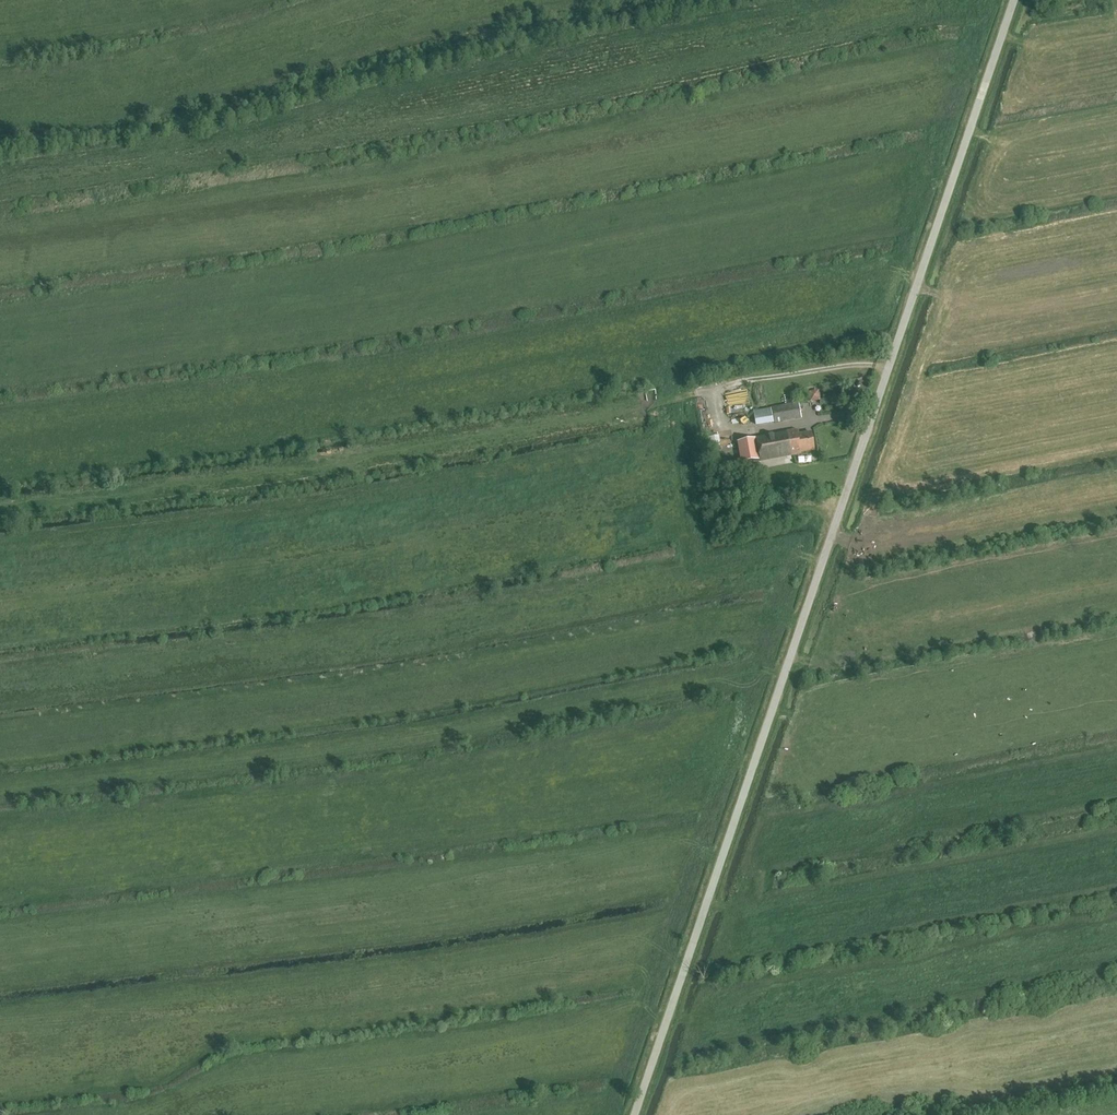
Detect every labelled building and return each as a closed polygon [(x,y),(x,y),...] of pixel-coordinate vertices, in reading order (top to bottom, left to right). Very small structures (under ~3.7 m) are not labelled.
[(808,405),(820,403),(818,393),(807,395),(808,405)] [(802,417),(799,401),(771,407),(771,406),(753,410),(756,425),(764,424),(764,423),(774,421),(774,422),(802,417)] [(817,426),(844,421),(843,412),(816,417),(817,426)] [(797,433),(797,430),(738,441),(741,462),(759,458),(759,459),(801,450),(801,452),(815,449),(812,431),(797,433)] [(709,442),(710,451),(721,449),(720,440),(709,442)]
